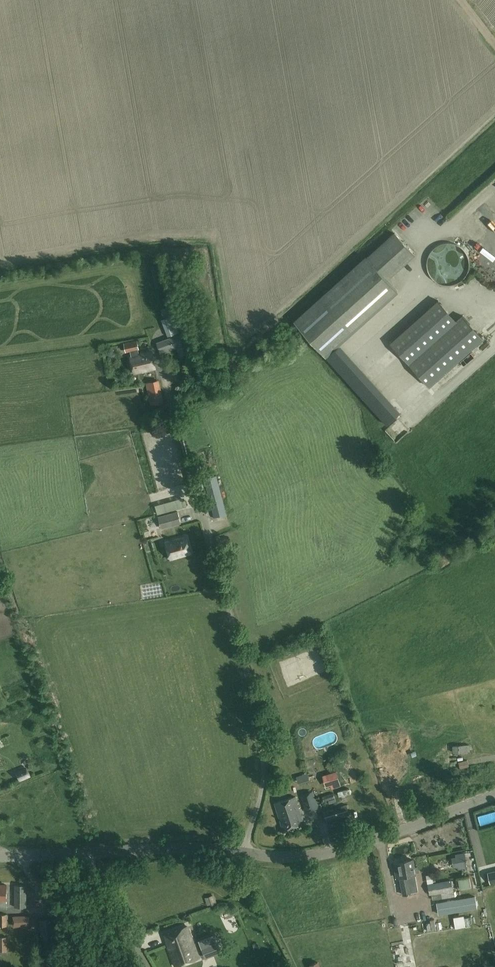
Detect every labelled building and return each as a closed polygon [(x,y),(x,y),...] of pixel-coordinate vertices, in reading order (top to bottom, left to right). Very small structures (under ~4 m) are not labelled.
[(458,230),(470,242),(477,236),(465,224),(458,230)] [(386,280),(414,255),(394,233),(294,323),(324,356),(397,291),(386,280)] [(176,314),(161,319),(168,336),(182,331),(176,314)] [(463,316),(409,364),(429,386),(483,339),(463,316)] [(184,334),(157,343),(160,352),(166,350),(166,352),(178,348),(177,347),(181,346),(185,356),(190,354),(184,334)] [(131,356),(130,356),(134,373),(155,369),(152,351),(139,354),(138,349),(139,348),(137,341),(124,343),(126,351),(130,350),(131,356)] [(359,366),(345,378),(386,422),(390,419),(395,425),(405,416),(359,366)] [(163,401),(161,396),(158,381),(147,383),(152,404),(163,401)] [(405,423),(397,431),(400,434),(408,426),(405,423)] [(216,475),(204,478),(214,517),(227,514),(216,475)] [(185,500),(173,503),(175,509),(187,506),(185,500)] [(169,511),(168,505),(156,508),(157,514),(169,511)] [(161,528),(167,527),(181,523),(178,511),(158,517),(161,528)] [(170,559),(191,553),(186,535),(165,541),(170,559)] [(469,754),(469,743),(448,744),(449,755),(469,754)] [(16,774),(19,782),(30,778),(27,769),(16,774)] [(327,774),(331,788),(340,785),(336,772),(327,774)] [(297,777),(299,783),(310,779),(308,773),(297,777)] [(318,808),(313,790),(300,794),(306,812),(318,808)] [(283,829),(303,823),(295,796),(275,802),(283,829)] [(349,814),(346,804),(323,811),(326,821),(349,814)] [(339,828),(336,819),(330,821),(333,830),(339,828)] [(494,839),(494,833),(494,831),(474,837),(477,844),(494,839)] [(467,867),(464,852),(455,854),(456,856),(452,857),(453,867),(458,867),(458,869),(467,867)] [(414,866),(412,859),(397,862),(398,868),(395,869),(397,877),(400,876),(403,894),(407,893),(407,894),(409,894),(409,893),(412,892),(418,890),(415,873),(415,872),(418,871),(417,866),(414,866)] [(459,876),(460,887),(471,887),(471,875),(459,876)] [(455,895),(453,890),(454,890),(452,879),(428,884),(429,894),(431,894),(432,899),(442,898),(455,895)] [(26,907),(26,884),(14,884),(14,907),(26,907)] [(212,905),(216,903),(213,895),(205,898),(208,905),(211,903),(212,905)] [(438,914),(476,907),(475,897),(436,903),(438,914)] [(261,924),(266,920),(258,908),(253,912),(261,924)] [(453,916),(455,928),(465,927),(464,915),(453,916)] [(53,918),(40,920),(42,938),(44,938),(48,966),(60,966),(53,918)] [(25,928),(26,919),(14,919),(14,928),(25,928)] [(176,966),(199,958),(187,926),(164,934),(176,966)] [(221,952),(215,935),(199,941),(205,958),(221,952)]
